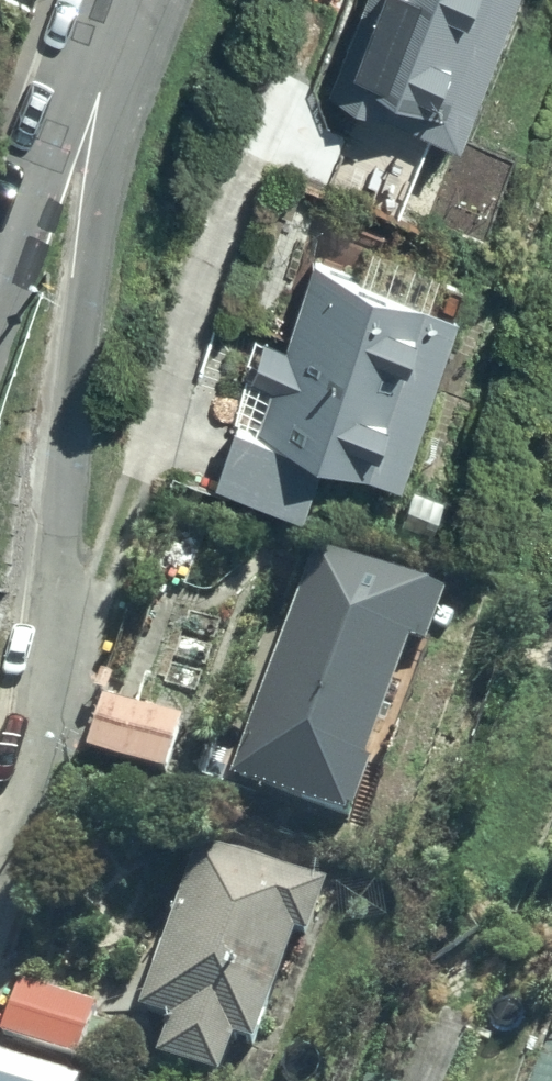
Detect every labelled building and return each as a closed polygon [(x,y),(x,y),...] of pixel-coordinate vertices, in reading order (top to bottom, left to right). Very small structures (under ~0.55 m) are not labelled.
[(329,85),(375,102),(378,94),(458,125),(506,0),(362,0),(329,85)] [(422,268),(314,237),(287,328),(265,322),(217,469),(304,489),(325,427),(405,453),(466,268),(427,256),(422,268)] [(543,473),(551,476),(551,451),(543,473)] [(418,621),(301,580),(236,768),(367,814),(429,638),(414,633),(418,621)] [(335,874),(199,835),(145,998),(171,1007),(160,1041),(223,1062),(234,1031),(266,1042),(302,932),(312,935),(335,874)] [(22,972),(1,1028),(90,1061),(110,1005),(22,972)] [(547,1030),(528,1080),(551,1080),(551,1031),(547,1030)] [(368,1072),(364,1080),(390,1080),(368,1072)]
